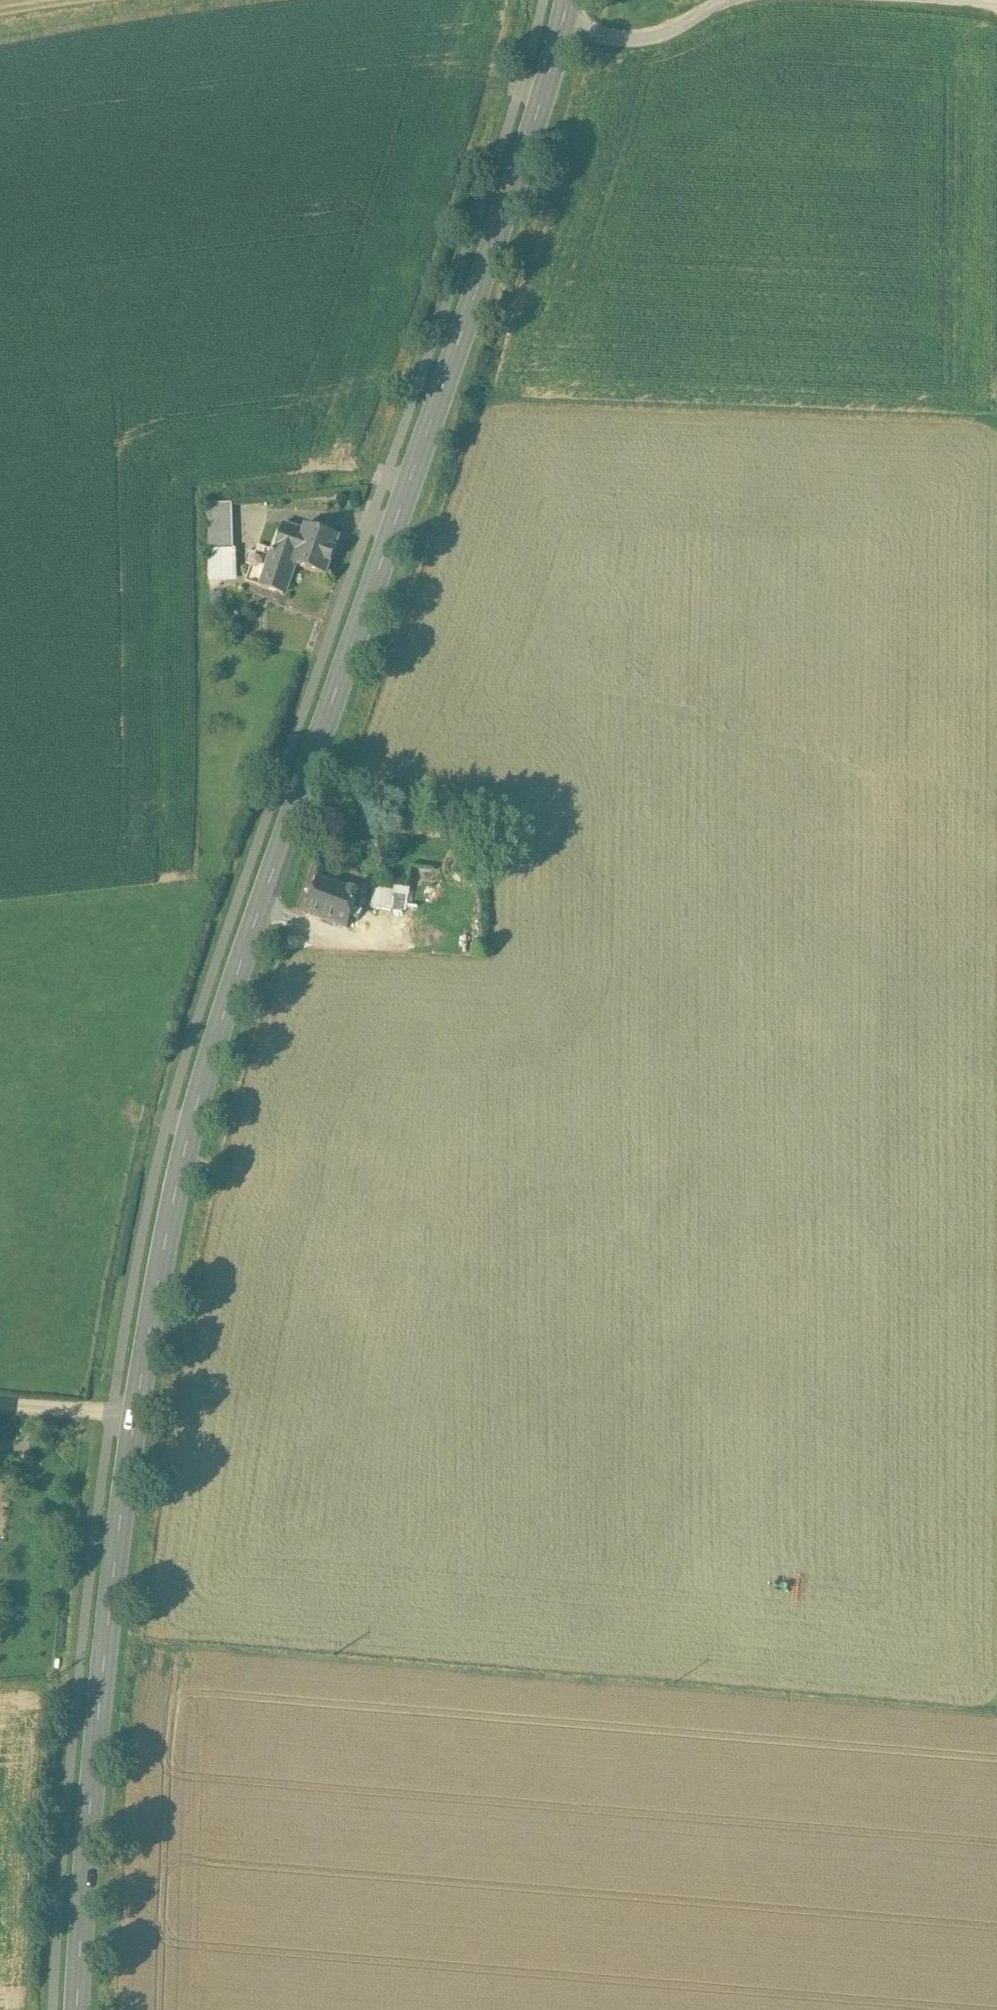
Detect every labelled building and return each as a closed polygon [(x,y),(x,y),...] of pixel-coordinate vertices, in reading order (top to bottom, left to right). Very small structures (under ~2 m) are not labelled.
[(233,504),(209,504),(210,550),(234,549),(233,504)] [(304,531),(284,523),(275,551),(273,550),(272,553),(274,554),(262,588),(284,595),(294,565),(292,565),(304,531)] [(310,527),(306,525),(304,531),(292,565),(294,565),(327,577),(341,537),(310,527)] [(235,572),(234,549),(210,550),(210,572),(235,572)] [(362,892),(321,876),(307,912),(348,928),(362,892)] [(412,889),(395,886),(395,891),(391,910),(408,913),(412,889)] [(395,891),(375,888),(371,907),(391,910),(395,891)]
